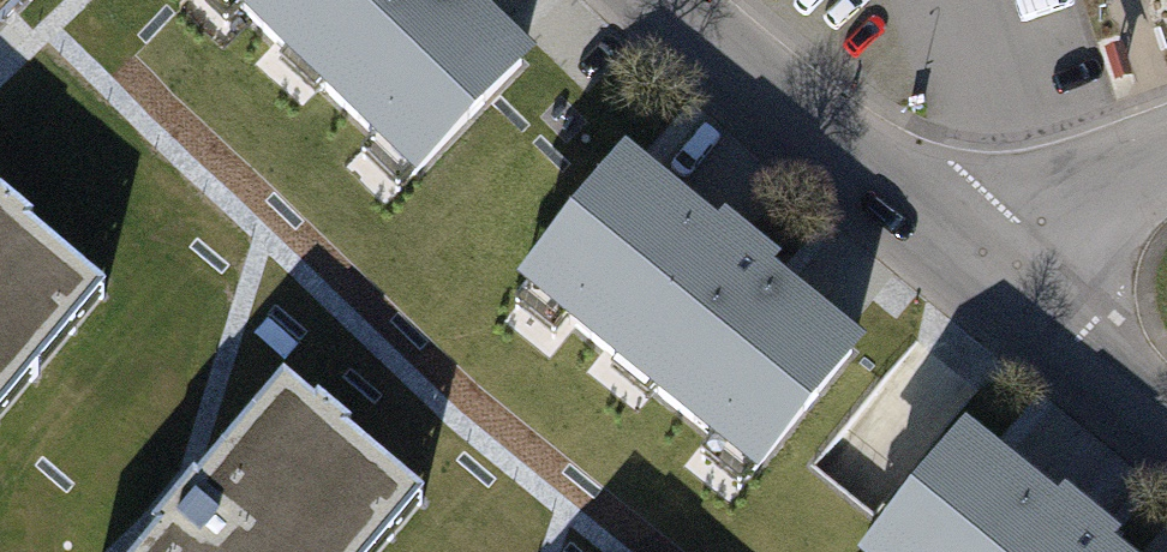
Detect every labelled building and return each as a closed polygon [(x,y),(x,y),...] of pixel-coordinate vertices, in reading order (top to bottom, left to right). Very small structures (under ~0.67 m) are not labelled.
[(415,165),(536,43),(492,0),(248,0),(415,165)] [(625,135),(517,269),(761,463),(869,329),(625,135)] [(122,291),(0,201),(0,424),(122,291)] [(426,494),(294,379),(144,551),(376,551),(426,494)] [(859,546),(867,551),(1149,551),(964,410),(859,546)]
